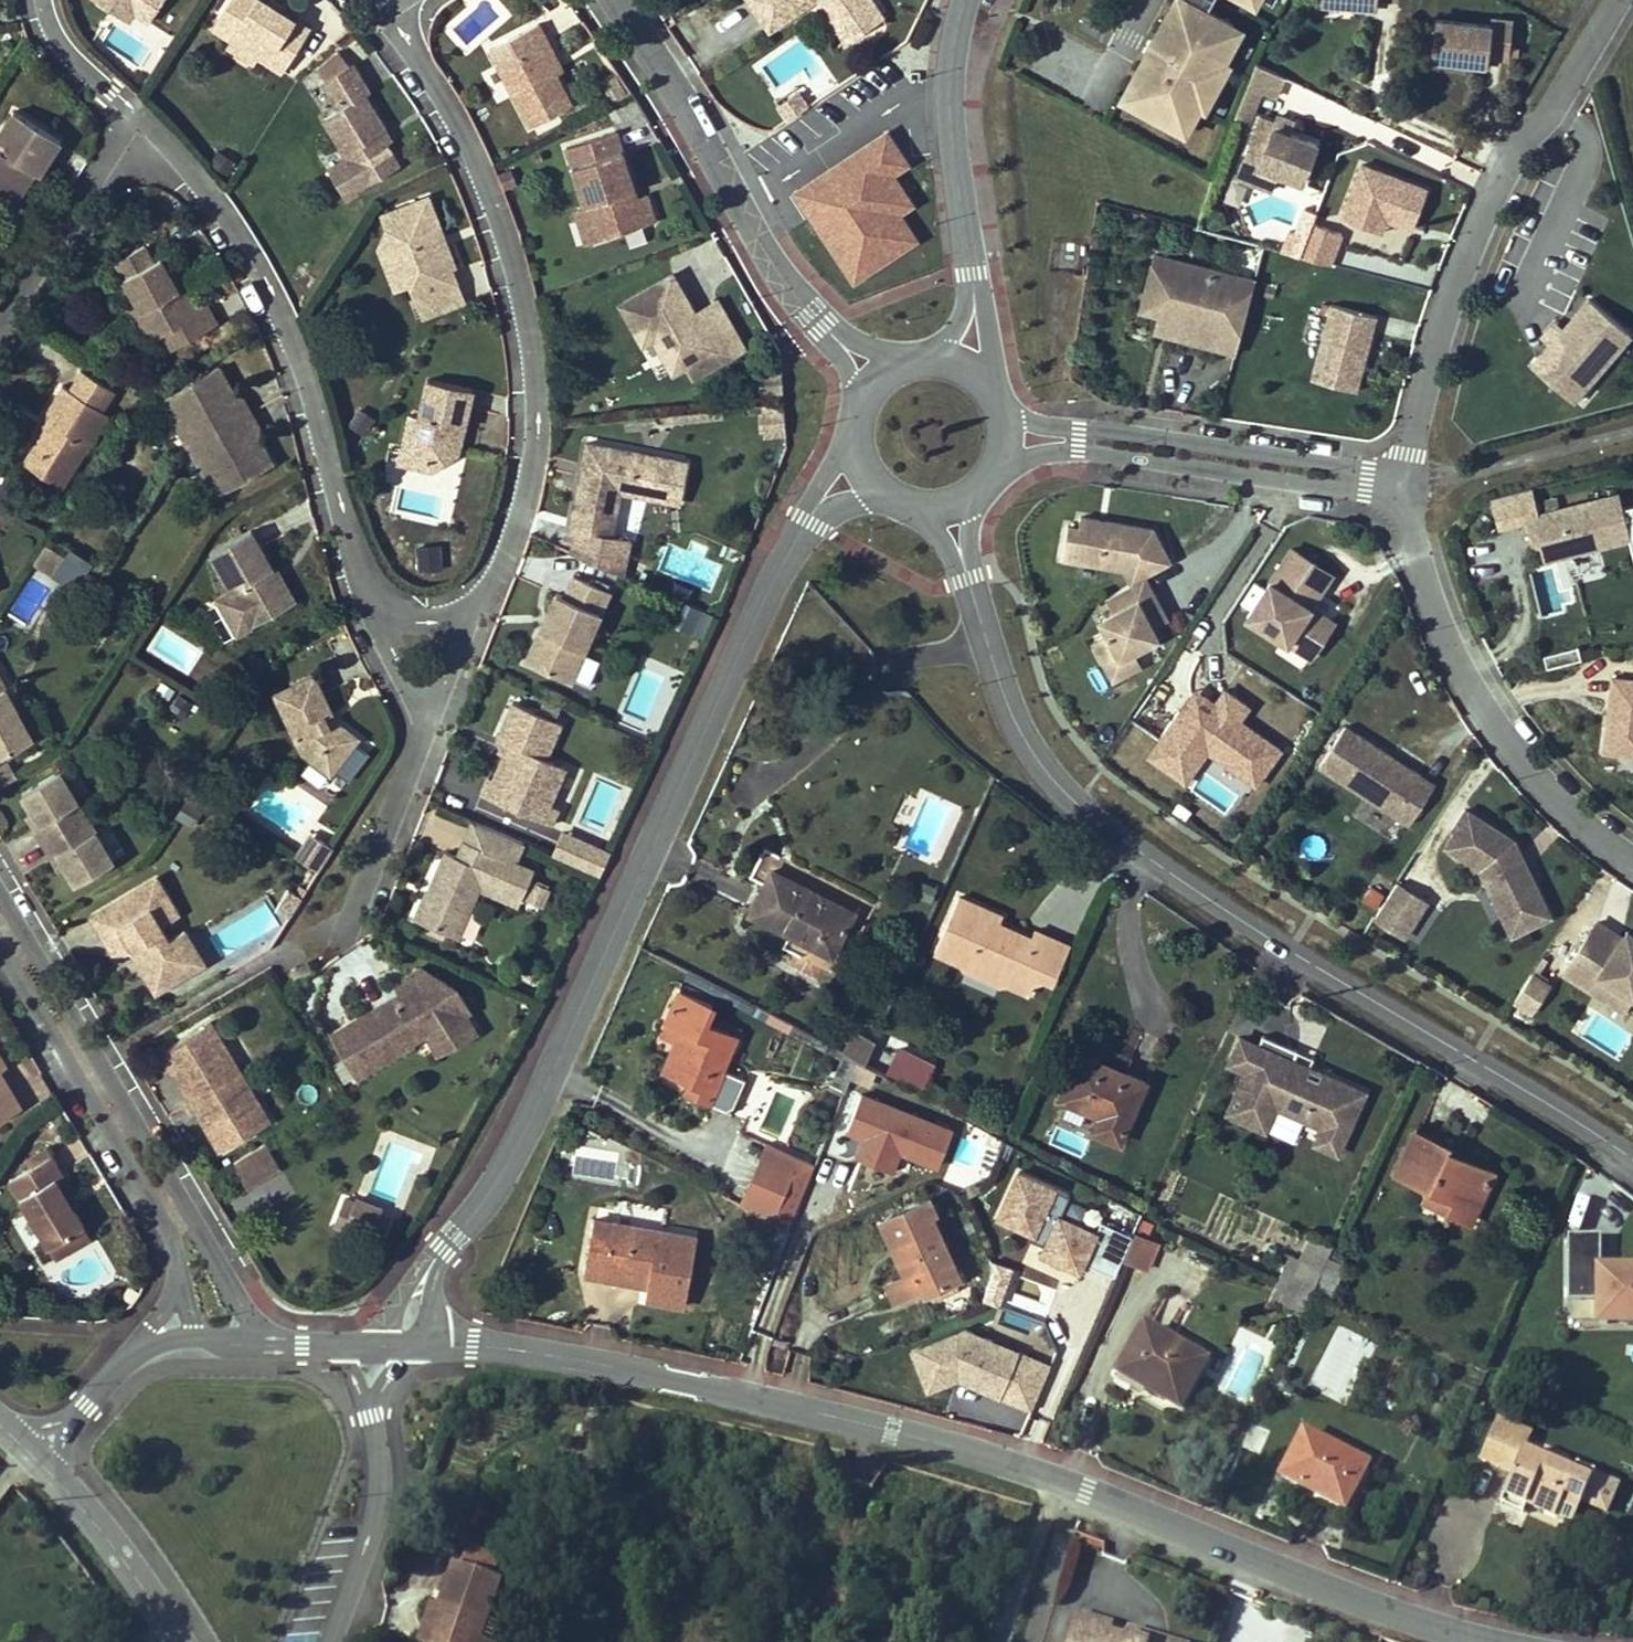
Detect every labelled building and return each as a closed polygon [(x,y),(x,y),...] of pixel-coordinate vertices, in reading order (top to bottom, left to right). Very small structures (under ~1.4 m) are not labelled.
[(134,11),(141,0),(100,0),(99,1),(128,20),(134,11)] [(149,21),(163,0),(141,0),(134,11),(149,21)] [(232,39),(260,57),(283,72),(311,28),(282,10),(270,2),(266,0),(231,0),(214,28),(232,39)] [(282,10),(286,5),(279,0),(271,0),(270,2),(282,10)] [(673,0),(654,0),(664,17),(678,7),(673,0)] [(770,29),(814,0),(750,0),(770,29)] [(827,0),(817,0),(845,41),(883,16),(877,8),(846,29),(827,0)] [(872,0),(827,0),(846,29),(877,8),(872,0)] [(1247,18),(1209,0),(1164,0),(1118,97),(1193,132),(1247,18)] [(1516,54),(1517,47),(1510,46),(1513,21),(1491,19),(1491,25),(1436,19),(1432,55),(1464,59),(1486,61),(1488,61),(1489,54),(1509,57),(1509,54),(1516,54)] [(538,23),(490,48),(530,126),(572,105),(556,74),(541,44),(547,40),(538,23)] [(260,57),(232,39),(227,47),(255,64),(260,57)] [(547,40),(541,44),(556,74),(563,71),(547,40)] [(338,51),(318,67),(327,79),(349,66),(338,51)] [(1485,67),(1486,61),(1464,59),(1463,65),(1485,67)] [(1263,98),(1275,72),(1256,63),(1245,89),(1257,94),(1263,98)] [(349,66),(327,79),(324,80),(341,108),(325,118),(348,157),(366,186),(398,165),(385,144),(379,133),(384,130),(385,129),(364,95),(368,92),(352,64),(349,66)] [(1246,122),(1257,94),(1245,89),(1234,117),(1246,122)] [(787,119),(808,106),(799,93),(779,106),(787,119)] [(6,200),(28,167),(35,171),(39,174),(61,140),(14,110),(0,132),(0,195),(6,200)] [(1293,122),(1278,116),(1275,123),(1276,124),(1275,128),(1289,133),(1293,122)] [(1317,144),(1289,133),(1275,128),(1276,124),(1275,123),(1259,118),(1237,177),(1270,190),(1277,173),(1302,182),(1317,144)] [(889,125),(791,183),(850,281),(921,239),(903,209),(916,201),(897,169),(911,160),(889,125)] [(379,133),(385,144),(391,141),(384,130),(379,133)] [(631,190),(635,189),(616,131),(567,147),(586,205),(589,204),(592,212),(601,239),(647,224),(638,196),(633,198),(631,190)] [(218,152),(211,163),(228,174),(235,163),(218,152)] [(1407,239),(1429,181),(1359,156),(1338,214),(1407,239)] [(366,186),(348,157),(330,168),(347,197),(366,186)] [(28,167),(6,200),(14,204),(35,171),(28,167)] [(504,187),(516,183),(511,171),(500,175),(504,187)] [(647,224),(656,220),(647,193),(638,196),(647,224)] [(403,266),(410,283),(418,302),(458,286),(451,267),(455,265),(447,246),(440,248),(437,240),(444,238),(428,196),(383,214),(388,225),(392,236),(387,248),(396,269),(403,266)] [(581,216),(590,242),(601,239),(592,212),(581,216)] [(1288,252),(1335,260),(1341,224),(1294,216),(1288,252)] [(392,236),(388,225),(379,248),(394,289),(410,283),(403,266),(396,269),(387,248),(392,236)] [(444,238),(437,240),(440,248),(447,246),(444,238)] [(147,342),(164,332),(193,316),(189,309),(197,304),(196,303),(187,286),(176,265),(168,270),(161,257),(153,260),(144,244),(115,260),(124,276),(141,308),(131,313),(133,315),(147,342)] [(161,257),(168,270),(176,265),(169,252),(161,257)] [(1236,353),(1254,280),(1154,254),(1140,310),(1158,314),(1159,315),(1161,308),(1175,312),(1173,319),(1196,324),(1191,341),(1236,353)] [(296,268),(289,278),(304,288),(311,276),(296,268)] [(699,320),(695,313),(673,274),(621,304),(643,344),(654,338),(673,372),(686,365),(694,379),(723,362),(722,360),(745,347),(722,307),(699,320)] [(124,276),(115,282),(131,313),(141,308),(124,276)] [(458,286),(418,302),(424,317),(464,302),(458,286)] [(1632,333),(1632,329),(1583,290),(1526,361),(1577,402),(1632,333)] [(164,332),(173,348),(218,324),(205,299),(196,303),(197,304),(189,309),(193,316),(164,332)] [(718,300),(695,313),(699,320),(722,307),(718,300)] [(1376,316),(1331,304),(1311,378),(1357,391),(1376,316)] [(1154,331),(1191,341),(1196,324),(1173,319),(1175,312),(1161,308),(1159,315),(1158,314),(1154,331)] [(176,422),(189,446),(251,411),(243,397),(238,400),(218,365),(170,393),(184,417),(176,422)] [(46,457),(36,471),(63,487),(90,444),(84,440),(103,410),(116,390),(82,369),(70,388),(64,384),(44,416),(50,420),(32,448),(46,457)] [(760,374),(762,393),(783,392),(782,373),(760,374)] [(425,458),(432,469),(458,453),(450,440),(453,426),(464,428),(473,389),(428,378),(419,416),(410,414),(402,453),(425,458)] [(170,393),(162,397),(176,422),(184,417),(170,393)] [(758,403),(759,434),(785,434),(785,403),(758,403)] [(350,424),(364,432),(373,418),(359,409),(350,424)] [(84,440),(90,444),(109,414),(103,410),(84,440)] [(259,426),(251,411),(189,446),(203,471),(211,466),(225,490),(273,464),(254,429),(259,426)] [(450,440),(458,453),(464,428),(453,426),(450,440)] [(571,553),(623,575),(630,539),(612,535),(621,492),(663,500),(671,458),(587,442),(581,472),(586,474),(584,484),(579,483),(570,529),(576,530),(571,553)] [(46,457),(32,448),(23,462),(36,471),(46,457)] [(399,461),(432,469),(425,458),(402,453),(399,461)] [(687,462),(671,458),(663,500),(679,503),(687,462)] [(211,466),(203,471),(216,495),(225,490),(211,466)] [(1631,539),(1619,489),(1539,507),(1533,485),(1488,495),(1495,525),(1524,519),(1545,613),(1578,605),(1573,583),(1606,576),(1599,547),(1631,539)] [(1120,657),(1132,651),(1158,637),(1152,626),(1167,618),(1145,576),(1171,562),(1153,529),(1080,517),(1079,528),(1068,526),(1062,558),(1124,568),(1132,583),(1107,597),(1115,611),(1100,619),(1107,634),(1120,657)] [(252,626),(288,605),(269,571),(273,568),(251,529),(210,552),(252,626)] [(418,568),(442,566),(441,541),(416,543),(418,568)] [(67,543),(61,552),(44,542),(2,617),(34,635),(82,552),(67,543)] [(1311,657),(1334,622),(1310,607),(1308,610),(1301,606),(1299,600),(1296,598),(1317,564),(1291,547),(1247,616),(1311,657)] [(645,566),(637,564),(634,572),(642,575),(645,566)] [(1301,606),(1308,610),(1310,607),(1320,592),(1331,573),(1317,564),(1296,598),(1299,600),(1301,606)] [(273,568),(269,571),(288,605),(295,601),(276,567),(273,568)] [(550,661),(545,671),(570,681),(610,591),(574,575),(564,596),(556,593),(547,615),(551,616),(545,630),(541,629),(530,652),(550,661)] [(547,615),(541,629),(545,630),(551,616),(547,615)] [(1107,634),(1093,642),(1113,680),(1139,666),(1132,651),(1120,657),(1107,634)] [(1544,649),(1546,663),(1578,659),(1577,645),(1544,649)] [(530,652),(526,662),(545,671),(550,661),(530,652)] [(254,663),(246,676),(254,681),(263,668),(254,663)] [(275,692),(302,752),(331,773),(358,738),(336,720),(328,723),(325,714),(332,711),(314,674),(275,692)] [(1613,674),(1604,747),(1632,751),(1632,676),(1613,674)] [(254,681),(246,676),(242,682),(250,688),(254,681)] [(33,737),(18,711),(0,677),(0,755),(33,737)] [(1259,782),(1284,743),(1243,716),(1253,700),(1224,681),(1215,695),(1193,680),(1145,754),(1187,781),(1208,749),(1259,782)] [(510,743),(506,753),(494,779),(489,776),(481,794),(552,825),(559,809),(549,804),(565,767),(546,758),(561,722),(513,701),(497,738),(504,741),(510,743)] [(332,711),(325,714),(328,723),(336,720),(332,711)] [(1345,726),(1319,766),(1409,824),(1435,784),(1345,726)] [(500,751),(506,753),(510,743),(504,741),(500,751)] [(22,793),(32,811),(40,822),(34,826),(43,841),(87,815),(60,770),(22,793)] [(213,805),(190,790),(185,799),(186,801),(200,809),(207,813),(213,805)] [(200,809),(186,801),(176,816),(190,825),(200,809)] [(1550,916),(1526,866),(1520,869),(1515,858),(1521,856),(1513,841),(1464,810),(1451,831),(1455,833),(1446,847),(1480,869),(1490,889),(1498,885),(1509,907),(1513,905),(1525,928),(1550,916)] [(32,811),(27,814),(34,826),(40,822),(32,811)] [(58,854),(65,866),(76,883),(114,860),(87,815),(43,841),(53,857),(58,854)] [(524,842),(473,820),(465,840),(515,862),(524,842)] [(565,827),(554,852),(599,873),(610,848),(565,827)] [(311,833),(295,857),(304,863),(320,838),(311,833)] [(320,838),(304,863),(319,872),(334,847),(320,838)] [(433,893),(420,921),(457,938),(478,889),(481,883),(504,894),(505,891),(522,898),(534,870),(515,862),(465,840),(457,857),(446,851),(429,890),(429,892),(433,893)] [(53,857),(59,868),(65,866),(58,854),(53,857)] [(1521,856),(1515,858),(1520,869),(1526,866),(1521,856)] [(772,869),(764,884),(750,912),(791,933),(832,954),(854,911),(772,869)] [(157,990),(188,971),(180,957),(196,947),(185,928),(169,938),(161,925),(179,915),(156,877),(92,915),(106,939),(124,928),(135,947),(140,955),(137,957),(157,990)] [(937,889),(924,882),(917,896),(931,902),(937,889)] [(1397,882),(1375,917),(1405,936),(1427,902),(1397,882)] [(478,889),(518,907),(522,898),(505,891),(504,894),(481,883),(478,889)] [(1498,885),(1490,889),(1512,935),(1525,928),(1513,905),(1509,907),(1498,885)] [(415,919),(420,921),(433,893),(429,892),(429,890),(428,890),(415,919)] [(1003,916),(959,896),(935,951),(961,963),(971,959),(1003,973),(1007,983),(1029,993),(1035,982),(1044,978),(1054,983),(1070,945),(1035,930),(1031,937),(1028,945),(1018,941),(1022,933),(1000,923),(1003,916)] [(1622,938),(1597,921),(1564,972),(1590,989),(1600,974),(1632,996),(1632,953),(1630,954),(1627,941),(1622,938)] [(106,939),(117,957),(135,947),(124,928),(106,939)] [(1627,930),(1622,938),(1627,941),(1630,954),(1632,953),(1632,934),(1627,930)] [(1022,933),(1018,941),(1028,945),(1031,937),(1022,933)] [(196,947),(180,957),(188,971),(204,961),(196,947)] [(961,963),(965,970),(1000,985),(1007,983),(1003,973),(971,959),(961,963)] [(1550,977),(1535,967),(1513,1001),(1527,1011),(1550,977)] [(355,1076),(355,1077),(411,1044),(409,1033),(426,1031),(431,1041),(462,1036),(457,1007),(467,1002),(466,1001),(460,992),(457,988),(453,985),(448,982),(443,979),(436,976),(431,975),(425,974),(420,974),(415,975),(410,975),(405,977),(413,990),(403,996),(402,992),(330,1035),(344,1057),(355,1076)] [(1590,989),(1624,1012),(1632,998),(1632,996),(1600,974),(1590,989)] [(1211,978),(1204,994),(1213,999),(1221,983),(1211,978)] [(687,1084),(712,1094),(708,1104),(730,1113),(745,1078),(723,1069),(738,1034),(705,1020),(713,1003),(680,989),(665,1022),(688,1032),(669,1075),(687,1084)] [(431,1041),(437,1055),(478,1032),(465,1009),(469,1007),(467,1002),(457,1007),(462,1036),(431,1041)] [(187,1083),(182,1086),(190,1101),(241,1071),(211,1021),(161,1051),(171,1069),(177,1066),(187,1083)] [(688,1032),(665,1022),(661,1033),(676,1040),(661,1072),(669,1075),(688,1032)] [(845,1053),(795,1027),(792,1034),(840,1058),(839,1060),(854,1066),(856,1059),(845,1053)] [(856,1032),(845,1053),(856,1059),(865,1065),(876,1042),(856,1032)] [(1320,1133),(1341,1143),(1364,1091),(1322,1073),(1319,1079),(1292,1068),(1300,1051),(1262,1034),(1258,1044),(1247,1070),(1233,1100),(1271,1117),(1276,1105),(1323,1126),(1320,1133)] [(1258,1044),(1243,1037),(1231,1063),(1247,1070),(1258,1044)] [(886,1075),(892,1079),(920,1092),(933,1067),(899,1049),(886,1075)] [(1114,1067),(1081,1053),(1062,1098),(1100,1115),(1094,1129),(1120,1140),(1146,1081),(1126,1072),(1114,1067)] [(345,1083),(355,1076),(344,1057),(333,1063),(345,1083)] [(845,1087),(843,1092),(879,1111),(892,1079),(886,1075),(885,1076),(865,1065),(856,1059),(854,1066),(845,1087)] [(831,1082),(845,1087),(854,1066),(839,1060),(831,1082)] [(187,1083),(177,1066),(171,1069),(182,1086),(187,1083)] [(21,1107),(0,1071),(0,1120),(21,1107)] [(190,1101),(200,1116),(205,1113),(215,1130),(209,1133),(220,1151),(271,1121),(241,1071),(190,1101)] [(708,1104),(712,1094),(687,1084),(684,1093),(708,1104)] [(1271,1117),(1233,1100),(1228,1112),(1265,1129),(1271,1117)] [(205,1113),(200,1116),(209,1133),(215,1130),(205,1113)] [(1417,1128),(1395,1174),(1429,1190),(1451,1200),(1448,1208),(1472,1218),(1495,1168),(1466,1156),(1449,1148),(1451,1144),(1417,1128)] [(1320,1133),(1316,1142),(1338,1152),(1341,1143),(1320,1133)] [(266,1143),(233,1162),(245,1183),(278,1163),(266,1143)] [(1451,1144),(1449,1148),(1466,1156),(1468,1152),(1451,1144)] [(27,1160),(31,1167),(53,1154),(49,1147),(27,1160)] [(10,1180),(49,1246),(85,1224),(74,1206),(68,1197),(75,1193),(53,1154),(31,1167),(10,1180)] [(1034,1234),(1028,1250),(1080,1271),(1099,1225),(1059,1209),(1068,1187),(1015,1165),(993,1218),(1034,1234)] [(783,1214),(778,1224),(790,1229),(803,1196),(774,1182),(763,1204),(783,1214)] [(1429,1190),(1426,1198),(1448,1208),(1451,1200),(1429,1190)] [(68,1197),(74,1206),(81,1202),(75,1193),(68,1197)] [(350,1230),(353,1224),(347,1221),(354,1202),(344,1198),(334,1223),(350,1230)] [(354,1202),(347,1221),(353,1224),(373,1232),(380,1212),(382,1208),(356,1198),(354,1202)] [(906,1275),(886,1283),(894,1301),(922,1288),(925,1293),(960,1277),(932,1214),(936,1212),(930,1198),(881,1220),(894,1248),(903,1243),(906,1252),(902,1254),(910,1272),(906,1275)] [(27,1210),(12,1219),(27,1246),(43,1237),(27,1210)] [(380,1212),(373,1232),(383,1236),(391,1217),(380,1212)] [(651,1269),(648,1286),(646,1297),(685,1304),(697,1237),(594,1218),(585,1274),(603,1278),(604,1269),(638,1275),(640,1267),(651,1269)] [(1086,1260),(1113,1272),(1130,1231),(1104,1220),(1086,1260)] [(92,1237),(85,1224),(49,1246),(56,1258),(92,1237)] [(1123,1257),(1148,1266),(1160,1237),(1135,1227),(1123,1257)] [(1601,1260),(1601,1233),(1569,1233),(1569,1300),(1592,1300),(1592,1325),(1632,1326),(1632,1261),(1601,1260)] [(1300,1260),(1292,1278),(1313,1287),(1327,1256),(1332,1246),(1309,1236),(1298,1260),(1300,1260)] [(894,1248),(906,1275),(910,1272),(902,1254),(906,1252),(903,1243),(894,1248)] [(1333,1247),(1328,1257),(1342,1264),(1346,1253),(1333,1247)] [(1313,1287),(1329,1295),(1343,1264),(1342,1264),(1328,1257),(1327,1256),(1313,1287)] [(604,1269),(603,1278),(648,1286),(651,1269),(640,1267),(638,1275),(604,1269)] [(1313,1287),(1292,1278),(1281,1302),(1303,1311),(1313,1287)] [(1346,1404),(1377,1343),(1337,1323),(1307,1385),(1346,1404)] [(1118,1374),(1122,1376),(1136,1384),(1137,1381),(1146,1386),(1145,1389),(1175,1406),(1180,1409),(1207,1361),(1145,1326),(1118,1374)] [(1505,1496),(1527,1506),(1573,1526),(1583,1501),(1607,1511),(1618,1486),(1595,1476),(1596,1473),(1577,1465),(1575,1472),(1526,1451),(1531,1439),(1496,1423),(1481,1459),(1514,1473),(1505,1496)] [(1321,1491),(1347,1505),(1368,1464),(1304,1432),(1282,1476),(1319,1496),(1321,1491)] [(1345,1508),(1347,1505),(1321,1491),(1319,1496),(1345,1508)] [(1527,1506),(1505,1496),(1501,1504),(1524,1513),(1527,1506)] [(501,1581),(495,1579),(502,1558),(468,1546),(461,1567),(456,1565),(441,1607),(446,1609),(434,1641),(480,1641),(480,1640),(487,1621),(501,1581)] [(446,1609),(441,1607),(435,1605),(422,1641),(434,1641),(446,1609)] [(1125,1636),(1111,1633),(1114,1625),(1077,1613),(1068,1641),(1144,1641),(1125,1636)] [(500,1626),(487,1621),(480,1640),(486,1641),(495,1641),(500,1626)] [(1128,1629),(1125,1636),(1144,1641),(1167,1641),(1167,1640),(1128,1629)]
